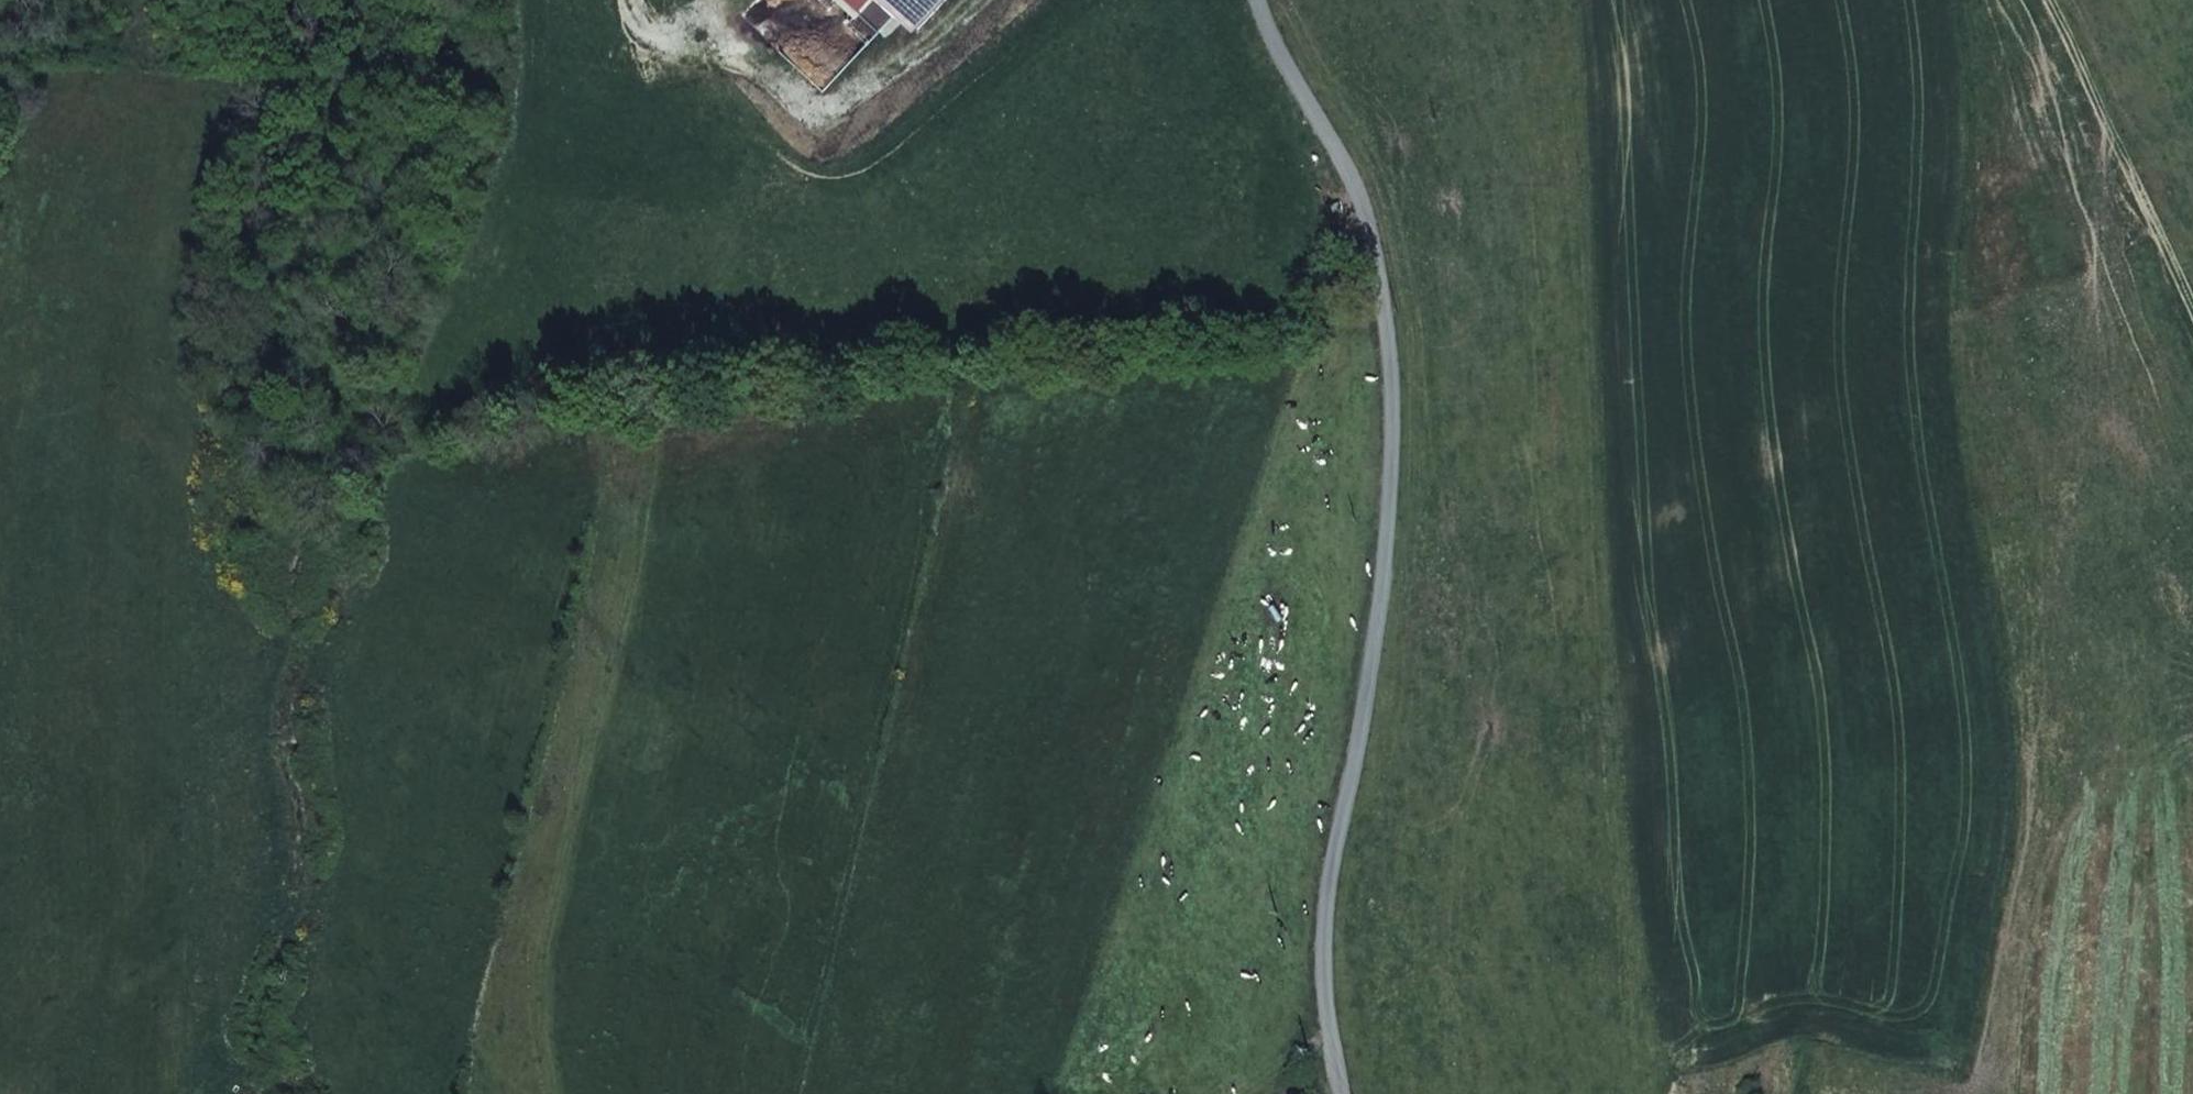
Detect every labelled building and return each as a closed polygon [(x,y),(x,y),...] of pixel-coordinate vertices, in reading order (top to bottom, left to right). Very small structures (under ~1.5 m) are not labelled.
[(920,38),(957,0),(880,0),(920,38)]
